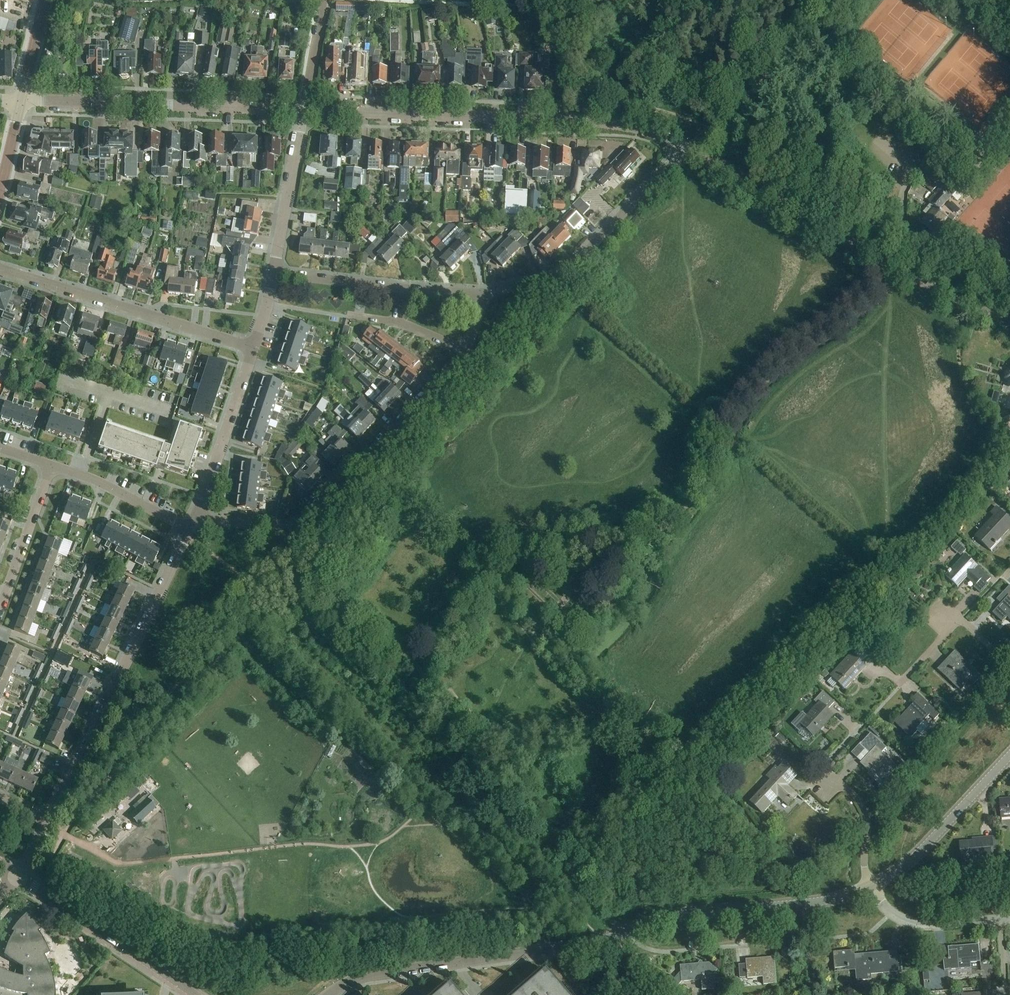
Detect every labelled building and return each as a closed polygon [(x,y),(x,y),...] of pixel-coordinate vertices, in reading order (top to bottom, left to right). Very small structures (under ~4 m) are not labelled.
[(337,12),(355,12),(355,4),(337,3),(337,12)] [(201,9),(199,17),(209,17),(211,8),(201,9)] [(364,13),(364,18),(372,19),(372,8),(365,8),(364,13)] [(438,21),(436,10),(427,11),(429,22),(438,21)] [(486,13),(487,25),(495,24),(494,12),(486,13)] [(474,13),(474,21),(483,21),(483,13),(474,13)] [(136,30),(138,22),(125,19),(119,40),(135,44),(139,31),(136,30)] [(227,27),(227,29),(225,43),(232,44),(234,28),(227,27)] [(225,43),(227,29),(220,28),(217,43),(224,45),(225,43)] [(390,32),(391,53),(399,53),(399,32),(390,32)] [(196,46),(205,47),(206,34),(197,33),(196,46)] [(279,47),(289,48),(290,34),(280,33),(279,47)] [(48,48),(47,54),(44,53),(36,79),(46,82),(58,39),(50,36),(47,48),(48,48)] [(345,75),(345,66),(345,55),(346,47),(349,47),(349,39),(343,39),(343,44),(331,44),(330,46),(329,60),(327,60),(326,72),(324,72),(324,80),(329,80),(329,81),(339,82),(339,74),(345,75)] [(162,58),(155,57),(155,42),(145,42),(144,57),(150,57),(149,72),(148,72),(148,75),(153,75),(154,76),(157,76),(159,75),(164,76),(164,67),(162,67),(162,58)] [(90,58),(88,58),(88,66),(92,66),(92,79),(102,79),(102,61),(109,61),(109,52),(108,52),(108,43),(97,43),(97,48),(90,48),(90,58)] [(182,76),(184,76),(186,46),(178,45),(177,59),(176,59),(176,64),(177,64),(176,76),(178,76),(179,77),(181,77),(182,76)] [(186,46),(184,76),(186,76),(187,77),(189,78),(190,76),(192,76),(193,65),(194,65),(195,61),(194,61),(194,59),(193,59),(194,46),(186,46)] [(449,86),(451,86),(452,87),(454,88),(457,87),(458,86),(459,86),(460,79),(464,79),(465,65),(465,55),(455,55),(447,46),(441,46),(444,60),(447,60),(447,69),(450,69),(449,86)] [(345,55),(345,66),(351,67),(350,82),(355,82),(355,84),(364,84),(364,82),(365,56),(352,56),(352,47),(349,47),(346,47),(345,55)] [(225,64),(223,63),(222,68),(224,68),(222,77),(224,77),(224,78),(227,79),(228,78),(234,79),(236,68),(238,69),(242,50),(232,48),(231,52),(227,51),(225,64)] [(252,78),(256,78),(258,49),(252,48),(251,59),(246,59),(246,61),(245,61),(245,66),(246,66),(245,78),(246,78),(246,79),(252,79),(252,78)] [(203,76),(204,76),(204,77),(210,78),(210,77),(214,78),(219,51),(208,49),(206,61),(203,76)] [(258,49),(256,78),(259,78),(259,80),(264,80),(264,79),(266,79),(267,68),(268,68),(268,62),(267,62),(267,60),(263,60),(263,49),(258,49)] [(11,80),(11,67),(14,67),(18,52),(11,50),(10,55),(0,55),(0,80),(11,80)] [(380,51),(374,51),(372,58),(372,73),(373,73),(373,83),(378,83),(378,85),(385,85),(385,84),(386,84),(387,68),(378,68),(378,66),(380,66),(380,51)] [(468,62),(468,72),(473,72),(472,88),(477,88),(478,90),(483,90),(484,89),(485,89),(485,82),(492,82),(492,68),(485,68),(485,72),(480,72),(481,58),(477,58),(478,51),(467,51),(466,62),(468,62)] [(284,57),(285,52),(279,52),(278,63),(281,63),(280,81),(292,81),(293,63),(289,63),(289,58),(284,57)] [(424,85),(428,86),(429,53),(423,52),(423,63),(422,63),(422,68),(418,68),(418,70),(417,71),(417,74),(418,75),(417,85),(419,85),(420,87),(423,87),(424,85)] [(429,53),(428,86),(433,86),(433,87),(436,87),(437,86),(439,86),(439,76),(441,75),(441,72),(439,71),(439,69),(436,69),(436,63),(436,53),(429,53)] [(520,53),(520,66),(531,66),(532,54),(520,53)] [(135,69),(135,62),(137,62),(137,54),(122,54),(114,54),(114,69),(120,69),(120,78),(121,79),(127,79),(129,78),(132,78),(132,69),(135,69)] [(55,55),(55,59),(55,63),(54,63),(54,81),(71,80),(70,63),(69,63),(69,55),(55,55)] [(548,69),(549,57),(539,56),(538,63),(536,63),(535,70),(527,70),(526,90),(535,91),(535,88),(545,88),(545,79),(543,79),(544,71),(542,71),(542,69),(548,69)] [(507,57),(495,57),(494,73),(499,73),(499,90),(513,90),(514,82),(515,73),(513,73),(513,67),(507,67),(507,57)] [(395,75),(394,84),(399,84),(400,86),(406,86),(407,85),(408,85),(409,69),(401,69),(401,58),(395,58),(395,71),(394,72),(395,75)] [(61,149),(61,132),(60,132),(58,131),(56,131),(54,132),(50,132),(50,130),(43,130),(43,132),(36,131),(33,134),(32,141),(30,140),(27,154),(42,157),(41,158),(60,163),(61,149)] [(63,132),(61,132),(61,149),(75,150),(75,145),(74,145),(74,133),(69,132),(67,131),(64,131),(63,132)] [(89,160),(100,160),(101,149),(96,149),(97,133),(91,133),(90,131),(87,131),(86,133),(84,133),(83,151),(84,151),(84,158),(89,158),(89,160)] [(101,149),(100,160),(100,171),(106,171),(106,161),(111,161),(111,156),(118,156),(118,151),(119,151),(119,132),(113,132),(112,133),(106,133),(106,144),(101,144),(101,149)] [(126,132),(119,132),(119,151),(126,152),(125,164),(138,164),(138,153),(133,153),(133,134),(127,134),(126,132)] [(155,177),(161,177),(162,152),(158,152),(158,137),(159,137),(159,135),(154,134),(153,133),(150,133),(149,134),(147,134),(147,135),(144,135),(143,142),(145,142),(145,152),(153,152),(152,161),(153,161),(152,174),(155,177)] [(162,152),(161,177),(168,178),(169,169),(173,169),(173,161),(181,161),(182,152),(180,152),(180,143),(179,143),(179,135),(178,135),(178,134),(173,134),(173,135),(167,135),(167,152),(162,152)] [(196,154),(196,162),(205,163),(206,149),(202,149),(202,136),(196,136),(197,135),(191,135),(191,136),(190,135),(189,154),(196,154)] [(217,137),(216,135),(213,135),(211,137),(210,137),(209,155),(217,155),(216,168),(227,168),(227,155),(223,155),(223,137),(217,137)] [(238,168),(244,169),(245,138),(242,138),(240,138),(240,136),(235,136),(235,137),(233,137),(233,147),(232,147),(232,153),(233,153),(233,154),(238,155),(238,168)] [(245,138),(244,169),(250,169),(251,155),(256,155),(256,154),(258,154),(258,148),(257,148),(257,138),(255,138),(255,137),(251,137),(251,138),(249,138),(249,139),(245,138)] [(281,140),(278,139),(278,138),(273,138),(273,139),(266,139),(266,155),(262,155),(262,171),(272,171),(273,156),(280,157),(281,140)] [(329,169),(336,169),(338,154),(336,154),(337,140),(323,139),(321,157),(330,158),(329,169)] [(351,165),(358,166),(358,158),(360,159),(362,141),(348,140),(347,151),(346,153),(346,155),(347,157),(347,158),(352,158),(351,165)] [(368,169),(384,170),(384,164),(382,164),(383,152),(381,152),(381,142),(372,142),(371,157),(369,157),(368,169)] [(392,144),(389,144),(389,152),(388,152),(387,160),(389,160),(388,168),(400,169),(401,152),(399,152),(400,144),(397,144),(395,143),(392,144)] [(416,168),(417,144),(406,143),(405,168),(401,167),(399,204),(408,204),(409,168),(416,168)] [(429,144),(417,144),(416,168),(423,168),(428,169),(429,144)] [(439,151),(435,150),(434,187),(441,187),(442,177),(443,177),(443,170),(440,170),(440,161),(447,162),(448,161),(448,149),(447,149),(444,145),(439,151)] [(448,161),(447,162),(447,175),(459,176),(460,151),(457,151),(452,146),(449,149),(448,149),(448,161)] [(481,161),(482,146),(468,146),(468,165),(463,165),(462,178),(471,178),(471,171),(483,171),(483,161),(481,161)] [(490,147),(489,166),(490,166),(490,170),(485,170),(484,182),(494,183),(494,169),(507,169),(507,162),(503,161),(504,148),(490,147)] [(522,172),(522,174),(525,174),(526,160),(525,159),(525,150),(519,150),(518,148),(515,148),(514,149),(512,149),(511,166),(517,166),(517,172),(522,172)] [(533,178),(547,179),(547,172),(548,172),(549,166),(550,166),(550,161),(549,161),(549,151),(548,150),(548,149),(542,149),(542,150),(535,150),(534,159),(533,159),(533,171),(534,171),(533,178)] [(554,177),(565,178),(565,173),(571,173),(571,159),(570,159),(571,151),(565,151),(564,150),(561,150),(560,151),(558,151),(557,166),(554,166),(554,177)] [(582,174),(583,174),(589,174),(589,167),(600,168),(601,160),(600,160),(600,152),(596,152),(595,151),(589,150),(588,151),(584,151),(582,174)] [(629,170),(640,158),(631,150),(627,155),(624,152),(611,166),(597,180),(603,187),(617,172),(619,174),(622,177),(629,170)] [(70,166),(80,169),(80,156),(70,155),(70,166)] [(33,173),(32,174),(39,176),(40,173),(50,176),(51,171),(57,172),(57,171),(59,164),(44,160),(44,163),(27,159),(27,161),(26,162),(25,163),(25,164),(24,164),(24,166),(24,167),(25,168),(25,169),(25,171),(33,173)] [(305,173),(315,177),(318,171),(307,167),(305,173)] [(345,190),(360,191),(362,171),(347,169),(345,190)] [(251,189),(261,190),(261,173),(252,172),(251,189)] [(62,183),(61,175),(53,176),(54,184),(62,183)] [(424,193),(431,193),(432,175),(425,175),(424,193)] [(931,203),(930,204),(935,208),(922,224),(933,233),(947,217),(940,210),(963,184),(952,175),(929,201),(931,203)] [(570,194),(579,197),(583,179),(574,177),(570,194)] [(195,187),(195,179),(183,178),(183,187),(195,187)] [(462,191),(470,192),(471,178),(462,178),(462,191)] [(936,187),(927,179),(922,185),(932,193),(936,187)] [(338,193),(339,182),(331,181),(330,192),(338,193)] [(18,197),(38,203),(40,194),(49,197),(52,186),(42,184),(41,188),(21,183),(19,190),(19,191),(18,191),(18,192),(17,193),(17,194),(17,195),(18,196),(18,197)] [(515,191),(515,188),(506,187),(504,220),(526,218),(527,192),(515,191)] [(215,192),(207,192),(206,200),(214,200),(215,192)] [(529,193),(528,213),(539,214),(540,194),(529,193)] [(100,210),(103,199),(92,196),(89,207),(100,210)] [(579,213),(586,206),(579,200),(573,206),(579,213)] [(248,216),(247,222),(260,224),(262,213),(263,213),(263,212),(257,211),(258,205),(243,202),(240,215),(248,216)] [(553,210),(565,211),(565,202),(554,202),(553,210)] [(324,210),(337,212),(338,204),(325,203),(324,210)] [(24,227),(36,230),(40,216),(53,219),(52,220),(53,220),(55,212),(28,204),(27,209),(14,205),(13,209),(14,209),(11,220),(24,224),(24,227)] [(574,231),(584,221),(571,209),(562,219),(566,223),(563,226),(561,228),(560,228),(554,234),(547,228),(543,232),(546,234),(561,248),(571,238),(567,234),(569,232),(569,231),(571,229),(574,231)] [(491,221),(494,212),(487,210),(484,218),(491,221)] [(445,223),(459,224),(459,212),(446,212),(445,223)] [(304,223),(316,225),(317,216),(305,215),(304,223)] [(418,228),(411,220),(403,227),(410,235),(418,228)] [(228,231),(227,237),(240,239),(241,239),(242,234),(258,237),(258,236),(260,224),(247,222),(241,221),(238,233),(228,231)] [(163,230),(172,232),(174,223),(164,222),(163,230)] [(372,233),(362,224),(355,231),(366,240),(372,233)] [(392,241),(387,246),(397,256),(406,247),(407,247),(401,241),(407,234),(400,227),(389,238),(392,241)] [(458,228),(443,244),(460,261),(474,247),(470,240),(458,228)] [(312,256),(314,242),(315,230),(308,229),(308,233),(304,236),(304,241),(302,241),(302,240),(300,255),(301,255),(301,254),(312,256)] [(501,237),(496,243),(512,259),(521,249),(516,244),(523,237),(515,229),(508,237),(510,239),(507,242),(501,237)] [(312,256),(324,257),(326,244),(328,231),(322,230),(320,243),(314,242),(312,256)] [(30,231),(29,231),(28,236),(11,231),(8,238),(7,238),(6,238),(5,239),(4,240),(4,241),(4,242),(4,243),(4,244),(5,245),(6,246),(11,247),(10,252),(21,256),(25,243),(27,244),(27,241),(37,244),(38,240),(48,243),(51,237),(30,231)] [(65,240),(71,242),(74,234),(68,232),(65,240)] [(324,257),(336,259),(338,245),(339,233),(334,233),(333,244),(326,244),(324,257)] [(546,234),(541,239),(545,243),(540,249),(534,242),(529,247),(533,259),(539,253),(544,257),(546,255),(551,259),(561,248),(546,234)] [(234,256),(234,258),(248,260),(250,248),(239,246),(240,239),(227,237),(217,235),(215,246),(229,249),(234,256)] [(93,253),(99,255),(104,238),(98,236),(93,253)] [(437,238),(431,243),(437,249),(443,244),(437,238)] [(197,246),(207,248),(208,241),(198,239),(197,246)] [(387,246),(387,247),(379,239),(365,253),(374,261),(378,256),(388,265),(389,265),(388,265),(397,256),(387,246)] [(54,267),(58,268),(62,254),(66,255),(70,243),(59,240),(55,251),(51,250),(49,259),(50,259),(48,266),(49,266),(49,267),(53,268),(54,267)] [(338,245),(336,259),(348,260),(348,261),(349,255),(360,256),(361,245),(344,243),(344,246),(338,245)] [(512,259),(496,243),(484,255),(485,255),(482,258),(485,265),(486,266),(491,261),(497,266),(499,264),(503,268),(512,259)] [(460,261),(443,244),(437,249),(445,257),(442,261),(441,260),(441,261),(451,271),(452,270),(451,270),(460,261)] [(87,276),(93,255),(72,248),(66,266),(72,268),(71,271),(87,276)] [(127,264),(134,266),(139,250),(132,248),(127,264)] [(120,262),(126,264),(130,251),(124,249),(120,262)] [(197,258),(194,271),(201,272),(205,253),(188,249),(187,256),(197,258)] [(104,264),(103,268),(102,268),(98,279),(114,284),(117,272),(112,271),(115,260),(109,258),(111,253),(102,250),(98,262),(104,264)] [(159,263),(166,264),(169,251),(162,250),(159,263)] [(228,261),(226,270),(245,273),(248,260),(234,258),(222,256),(220,260),(228,261)] [(133,289),(137,290),(147,258),(143,257),(141,263),(138,274),(131,271),(130,273),(129,273),(128,277),(129,277),(126,287),(128,287),(129,288),(132,289),(133,289)] [(147,258),(137,290),(142,292),(143,293),(146,294),(147,293),(149,294),(152,284),(153,285),(154,281),(153,280),(156,271),(149,269),(152,260),(147,258)] [(431,261),(432,262),(437,266),(440,263),(435,258),(431,261)] [(169,294),(182,295),(184,282),(178,281),(179,268),(167,266),(163,287),(170,289),(169,294)] [(231,276),(230,283),(243,286),(245,273),(226,270),(219,268),(217,273),(225,274),(225,275),(231,276)] [(192,276),(185,275),(184,282),(182,295),(195,297),(197,283),(196,283),(192,282),(192,276)] [(208,279),(206,294),(213,295),(215,280),(208,279)] [(243,286),(230,283),(227,295),(227,296),(226,304),(234,305),(236,298),(241,298),(243,286)] [(13,305),(20,308),(23,299),(11,295),(12,292),(0,288),(0,300),(13,305)] [(0,300),(0,310),(4,312),(2,318),(13,322),(16,313),(11,311),(13,305),(0,300)] [(29,314),(24,329),(23,334),(28,336),(34,316),(40,318),(37,327),(44,329),(48,315),(47,314),(50,304),(46,303),(45,301),(42,300),(40,301),(39,300),(36,308),(31,306),(28,314),(29,314)] [(59,333),(67,335),(74,311),(68,309),(68,308),(61,306),(56,323),(61,325),(59,333)] [(99,320),(99,318),(94,317),(93,318),(83,315),(82,320),(81,320),(81,322),(78,334),(90,337),(89,341),(99,344),(102,332),(96,329),(99,320)] [(24,329),(4,322),(4,321),(0,320),(0,333),(2,328),(19,334),(19,333),(23,334),(24,329)] [(311,329),(293,322),(292,324),(292,325),(290,332),(289,332),(289,334),(313,342),(314,338),(309,336),(311,329)] [(114,344),(120,346),(122,338),(123,338),(126,329),(116,326),(116,324),(113,323),(112,324),(110,324),(107,333),(116,336),(114,344)] [(341,339),(347,340),(351,329),(344,327),(341,339)] [(369,348),(379,356),(391,340),(381,333),(371,330),(363,341),(371,347),(369,348)] [(129,349),(133,350),(134,348),(149,352),(153,337),(152,336),(152,335),(148,334),(147,335),(138,332),(137,336),(133,334),(129,349)] [(313,342),(289,334),(288,335),(289,335),(286,343),(285,344),(304,351),(306,344),(312,346),(313,342)] [(19,347),(25,349),(27,340),(22,338),(19,347)] [(387,355),(392,359),(401,348),(391,340),(379,356),(375,361),(378,364),(381,359),(383,360),(387,355)] [(176,345),(165,342),(159,360),(166,362),(165,368),(169,369),(176,345)] [(338,352),(349,363),(356,355),(340,343),(338,352)] [(304,351),(285,344),(285,346),(283,354),(282,354),(282,355),(306,363),(307,359),(302,357),(304,351)] [(188,349),(176,345),(169,369),(173,371),(175,365),(182,367),(188,349)] [(398,370),(401,366),(410,355),(401,348),(392,359),(385,368),(389,371),(392,366),(398,370)] [(113,365),(119,367),(124,352),(118,350),(113,365)] [(142,366),(150,368),(154,356),(146,353),(142,366)] [(306,363),(282,355),(281,357),(279,365),(278,367),(297,373),(299,366),(305,367),(306,363)] [(410,355),(401,366),(408,372),(402,380),(410,386),(421,371),(424,368),(419,364),(420,363),(410,355)] [(227,365),(209,359),(206,366),(201,364),(199,368),(205,370),(223,376),(227,365)] [(223,376),(205,370),(203,377),(197,375),(196,379),(219,387),(223,376)] [(390,380),(397,386),(400,382),(394,376),(390,380)] [(283,383),(265,378),(261,389),(285,397),(285,396),(287,393),(281,391),(283,383)] [(219,387),(196,379),(194,383),(200,385),(198,392),(216,398),(219,387)] [(383,382),(376,388),(393,404),(401,395),(391,385),(388,382),(383,382)] [(400,382),(397,386),(396,387),(399,391),(405,384),(400,382)] [(34,391),(43,394),(46,388),(36,384),(34,391)] [(393,404),(376,388),(374,386),(370,390),(376,395),(371,400),(384,413),(393,404)] [(284,401),(285,397),(261,389),(258,400),(276,406),(278,399),(284,401)] [(216,398),(198,392),(196,398),(190,396),(188,401),(212,408),(216,398)] [(5,402),(0,416),(0,421),(1,421),(8,423),(8,424),(10,424),(16,406),(18,400),(14,399),(12,404),(5,402)] [(376,422),(367,413),(373,406),(374,406),(371,403),(368,406),(361,399),(356,403),(360,407),(351,416),(357,421),(368,431),(376,422)] [(273,412),(276,406),(258,400),(254,410),(278,418),(279,414),(273,412)] [(317,409),(323,415),(330,404),(322,400),(317,409)] [(212,408),(188,401),(187,405),(193,407),(191,414),(209,420),(212,408)] [(22,408),(16,406),(10,424),(20,428),(29,404),(24,403),(22,408)] [(33,405),(29,404),(20,428),(22,429),(22,428),(30,431),(32,432),(38,413),(31,411),(33,405)] [(306,404),(303,411),(309,412),(313,406),(306,404)] [(368,431),(357,421),(351,416),(341,406),(340,406),(341,406),(336,413),(345,421),(342,424),(341,424),(341,425),(349,430),(359,440),(368,431)] [(58,416),(51,414),(45,432),(56,436),(62,417),(64,412),(60,410),(58,416)] [(278,418),(254,410),(250,421),(268,427),(271,421),(277,423),(278,418)] [(311,417),(316,421),(321,413),(317,410),(311,417)] [(69,420),(62,417),(56,436),(67,439),(75,415),(71,414),(69,420)] [(79,417),(75,415),(67,439),(78,443),(84,425),(77,422),(79,417)] [(268,427),(250,421),(247,432),(271,440),(272,436),(266,434),(268,427)] [(171,449),(105,427),(97,449),(155,469),(156,466),(187,476),(202,432),(179,425),(171,449)] [(332,448),(331,448),(342,458),(350,449),(341,440),(348,433),(345,430),(343,433),(336,426),(328,435),(331,437),(326,442),(328,445),(332,448)] [(271,440),(247,432),(243,444),(261,449),(263,442),(269,444),(271,440)] [(302,447),(296,440),(288,448),(289,449),(284,454),(290,460),(302,447)] [(325,449),(328,445),(326,442),(322,440),(318,443),(325,449)] [(342,458),(331,448),(323,457),(334,467),(342,458)] [(310,471),(306,475),(317,485),(317,484),(318,486),(323,482),(321,480),(325,476),(321,472),(325,467),(320,463),(323,460),(319,457),(316,460),(312,456),(304,465),(310,471)] [(296,470),(291,462),(289,460),(281,466),(288,476),(296,470)] [(243,463),(242,474),(267,478),(267,473),(261,472),(262,465),(243,463)] [(7,470),(0,489),(0,490),(0,495),(3,496),(5,490),(11,493),(18,474),(16,474),(8,471),(7,470)] [(306,475),(301,470),(293,479),(308,494),(317,485),(306,475)] [(267,478),(242,474),(240,486),(259,488),(260,481),(266,482),(267,478)] [(259,488),(240,486),(239,497),(264,500),(265,496),(258,495),(259,488)] [(81,500),(70,496),(64,514),(71,517),(68,522),(72,524),(81,500)] [(264,500),(239,497),(237,509),(256,511),(257,504),(264,505),(264,500)] [(92,504),(81,500),(72,524),(77,525),(79,520),(86,522),(92,504)] [(975,537),(989,551),(995,545),(996,545),(997,544),(996,543),(1000,539),(1001,540),(1009,530),(1009,520),(996,507),(991,514),(994,517),(975,537)] [(5,536),(9,524),(0,521),(0,534),(5,536)] [(120,527),(110,521),(101,538),(107,542),(104,547),(108,549),(111,544),(120,527)] [(130,532),(120,527),(111,544),(117,547),(114,552),(118,555),(130,532)] [(140,537),(130,532),(118,555),(122,557),(125,551),(131,554),(140,537)] [(150,543),(140,537),(131,554),(137,558),(135,563),(139,565),(150,543)] [(48,538),(44,550),(57,555),(62,543),(48,538)] [(966,551),(956,542),(951,548),(958,554),(959,553),(961,555),(966,551)] [(161,548),(150,543),(139,565),(142,567),(145,562),(152,565),(161,548)] [(44,550),(40,561),(53,566),(57,555),(44,550)] [(948,574),(945,576),(957,588),(967,578),(976,586),(978,583),(982,587),(991,579),(977,567),(977,566),(965,555),(950,571),(948,573),(948,574)] [(40,561),(36,572),(49,577),(53,566),(40,561)] [(158,571),(161,566),(155,563),(153,568),(158,571)] [(110,572),(99,567),(96,573),(107,578),(110,572)] [(568,593),(569,593),(555,580),(549,587),(529,568),(524,573),(518,579),(552,611),(553,610),(520,579),(529,570),(549,589),(556,582),(568,593)] [(36,572),(31,584),(45,589),(49,577),(36,572)] [(31,584),(27,595),(40,600),(45,589),(31,584)] [(121,585),(116,596),(129,602),(134,591),(121,585)] [(992,614),(1002,623),(1002,622),(1007,617),(1009,621),(1009,597),(1009,596),(1009,595),(1009,587),(1009,586),(996,600),(1001,604),(992,614)] [(27,595),(23,607),(36,612),(40,600),(27,595)] [(583,606),(571,595),(570,596),(581,606),(565,622),(555,612),(554,613),(565,624),(583,606)] [(116,596),(111,607),(123,613),(129,602),(116,596)] [(23,607),(19,619),(32,623),(36,612),(23,607)] [(111,607),(105,618),(118,624),(123,613),(111,607)] [(105,618),(100,629),(113,635),(118,624),(105,618)] [(32,623),(19,619),(14,630),(28,635),(32,623)] [(100,629),(95,640),(107,646),(113,635),(100,629)] [(107,646),(95,640),(89,651),(102,657),(107,646)] [(8,645),(3,657),(16,662),(21,651),(8,645)] [(58,651),(54,660),(67,666),(72,657),(58,651)] [(32,657),(44,662),(46,656),(34,652),(32,657)] [(938,670),(959,691),(969,680),(974,685),(981,677),(955,652),(938,670)] [(832,677),(827,683),(833,689),(838,683),(845,689),(866,667),(862,663),(853,655),(852,654),(841,666),(831,676),(832,677)] [(0,664),(0,669),(11,674),(16,662),(3,657),(0,664)] [(6,685),(11,674),(0,669),(0,682),(6,685)] [(77,677),(72,688),(84,694),(90,683),(77,677)] [(72,688),(67,699),(79,705),(84,694),(72,688)] [(807,716),(807,717),(802,713),(793,724),(800,731),(804,726),(814,736),(833,715),(828,710),(835,702),(823,691),(814,701),(818,705),(807,717),(807,716)] [(895,723),(911,738),(917,732),(921,735),(928,727),(923,722),(929,716),(934,720),(940,715),(917,694),(913,698),(916,701),(895,723)] [(67,699),(61,710),(74,716),(79,705),(67,699)] [(61,710),(56,721),(69,727),(74,716),(61,710)] [(56,721),(51,732),(63,738),(69,727),(56,721)] [(869,728),(876,735),(879,732),(872,725),(869,728)] [(63,738),(51,732),(45,744),(58,750),(63,738)] [(869,754),(860,764),(871,773),(869,775),(882,786),(888,779),(887,778),(897,767),(882,753),(886,748),(871,733),(861,744),(860,744),(851,753),(857,758),(865,750),(869,754)] [(30,765),(34,767),(41,752),(37,750),(30,765)] [(40,762),(51,767),(55,759),(43,754),(40,762)] [(750,802),(762,814),(778,797),(789,807),(795,800),(792,798),(796,794),(788,786),(787,787),(785,784),(795,774),(784,763),(778,769),(776,767),(767,776),(771,780),(750,802)] [(9,783),(14,770),(3,765),(0,772),(0,779),(9,783)] [(9,783),(20,788),(26,775),(14,770),(9,783)] [(144,774),(140,778),(145,784),(150,779),(148,778),(144,774)] [(26,775),(20,788),(31,793),(37,780),(26,775)] [(138,777),(133,781),(140,788),(144,784),(138,777)] [(133,785),(124,794),(127,797),(136,789),(133,785)] [(148,799),(156,808),(159,805),(151,796),(148,799)] [(138,825),(156,808),(148,799),(129,816),(138,825)] [(1001,818),(1009,817),(1009,800),(1000,801),(1001,818)] [(104,830),(112,839),(121,831),(113,822),(104,830)] [(977,841),(960,843),(961,858),(971,858),(971,859),(973,859),(974,863),(993,861),(993,857),(998,857),(998,849),(993,850),(992,838),(977,839),(977,841)] [(55,991),(54,983),(52,976),(50,970),(47,963),(44,956),(50,954),(45,944),(42,938),(38,933),(41,931),(40,930),(36,925),(31,920),(26,915),(21,920),(16,925),(12,932),(14,933),(10,939),(7,945),(5,952),(4,956),(5,957),(11,961),(17,965),(18,966),(17,976),(19,977),(23,977),(23,978),(23,994),(55,994),(55,991)] [(949,951),(950,959),(943,959),(944,971),(949,970),(949,978),(952,977),(952,979),(976,977),(977,983),(995,982),(993,960),(980,961),(979,945),(957,947),(951,947),(951,951),(949,951)] [(862,958),(855,959),(854,950),(833,952),(834,969),(848,968),(848,969),(850,969),(849,965),(855,964),(856,981),(872,980),(871,974),(900,971),(899,963),(890,964),(889,952),(861,954),(862,958)] [(746,960),(746,965),(739,965),(740,978),(747,978),(763,977),(764,985),(776,984),(774,958),(746,960)] [(666,981),(676,989),(682,982),(701,980),(702,991),(715,989),(714,974),(715,973),(715,968),(709,963),(704,964),(701,964),(699,966),(698,964),(680,966),(681,972),(675,978),(671,975),(666,981)] [(23,978),(23,977),(19,977),(17,976),(14,976),(8,974),(3,971),(0,969),(0,994),(23,994),(23,978)] [(547,970),(518,994),(569,994),(547,970)] [(452,984),(439,994),(461,994),(452,984)] [(926,994),(940,994),(939,984),(926,985),(926,994)]
